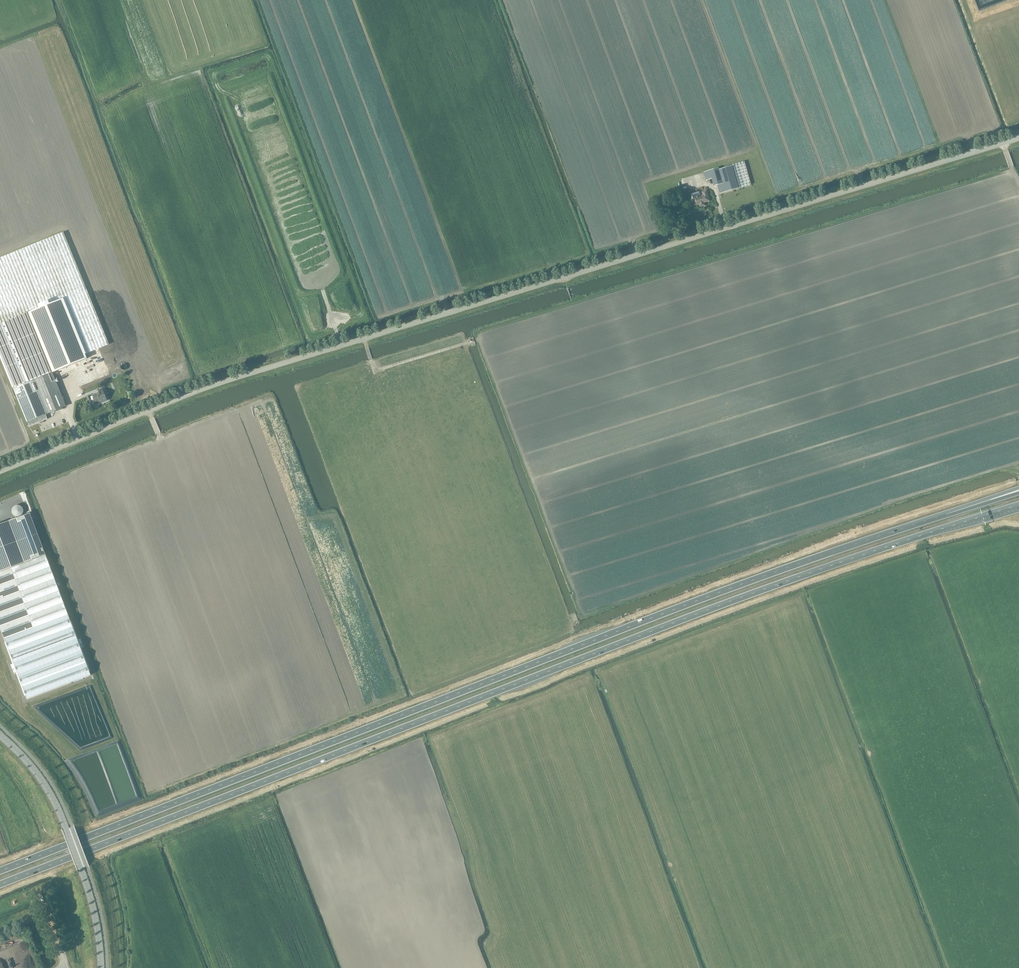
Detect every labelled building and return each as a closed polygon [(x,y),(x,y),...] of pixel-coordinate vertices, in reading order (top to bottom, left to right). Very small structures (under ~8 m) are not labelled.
[(745,161),(732,165),(732,166),(739,188),(751,184),(745,161)] [(732,166),(719,169),(719,168),(704,172),(706,180),(712,178),(714,186),(718,185),(720,193),(739,188),(732,166)] [(691,199),(693,203),(694,202),(695,205),(700,203),(701,206),(705,205),(704,202),(706,202),(710,201),(707,191),(703,192),(704,195),(691,199)] [(0,258),(0,357),(13,389),(13,388),(52,373),(87,359),(85,354),(109,344),(64,232),(0,258)] [(102,379),(121,373),(117,362),(97,368),(97,370),(99,375),(96,376),(97,378),(100,377),(100,378),(101,377),(102,379)] [(62,371),(54,374),(57,382),(65,379),(62,371)] [(52,373),(13,388),(27,422),(28,422),(30,426),(48,419),(46,415),(66,406),(52,373)] [(99,393),(93,395),(95,401),(93,401),(95,405),(107,400),(103,391),(102,389),(98,391),(99,393)] [(30,513),(0,524),(0,572),(46,555),(30,513)] [(0,572),(0,627),(27,699),(91,675),(46,555),(0,572)] [(47,740),(27,746),(29,754),(54,746),(52,737),(46,739),(47,740)] [(23,967),(25,967),(32,965),(28,956),(20,960),(23,967)]
